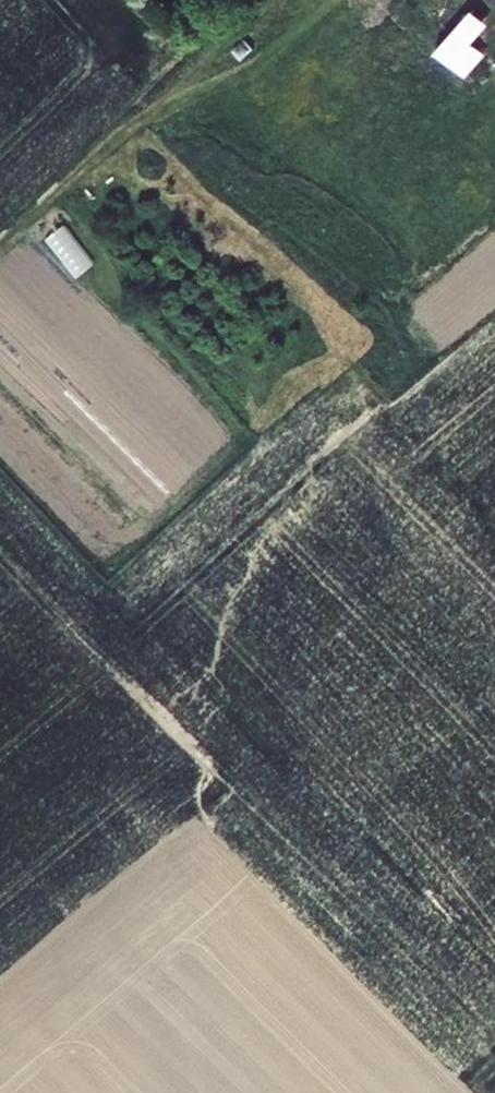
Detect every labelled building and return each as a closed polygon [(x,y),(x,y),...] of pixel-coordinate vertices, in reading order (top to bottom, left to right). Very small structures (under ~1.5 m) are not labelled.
[(494,62),(469,40),(494,9),(494,0),(424,0),(407,20),(478,81),(494,62)] [(50,237),(78,274),(96,261),(67,224),(50,237)]
